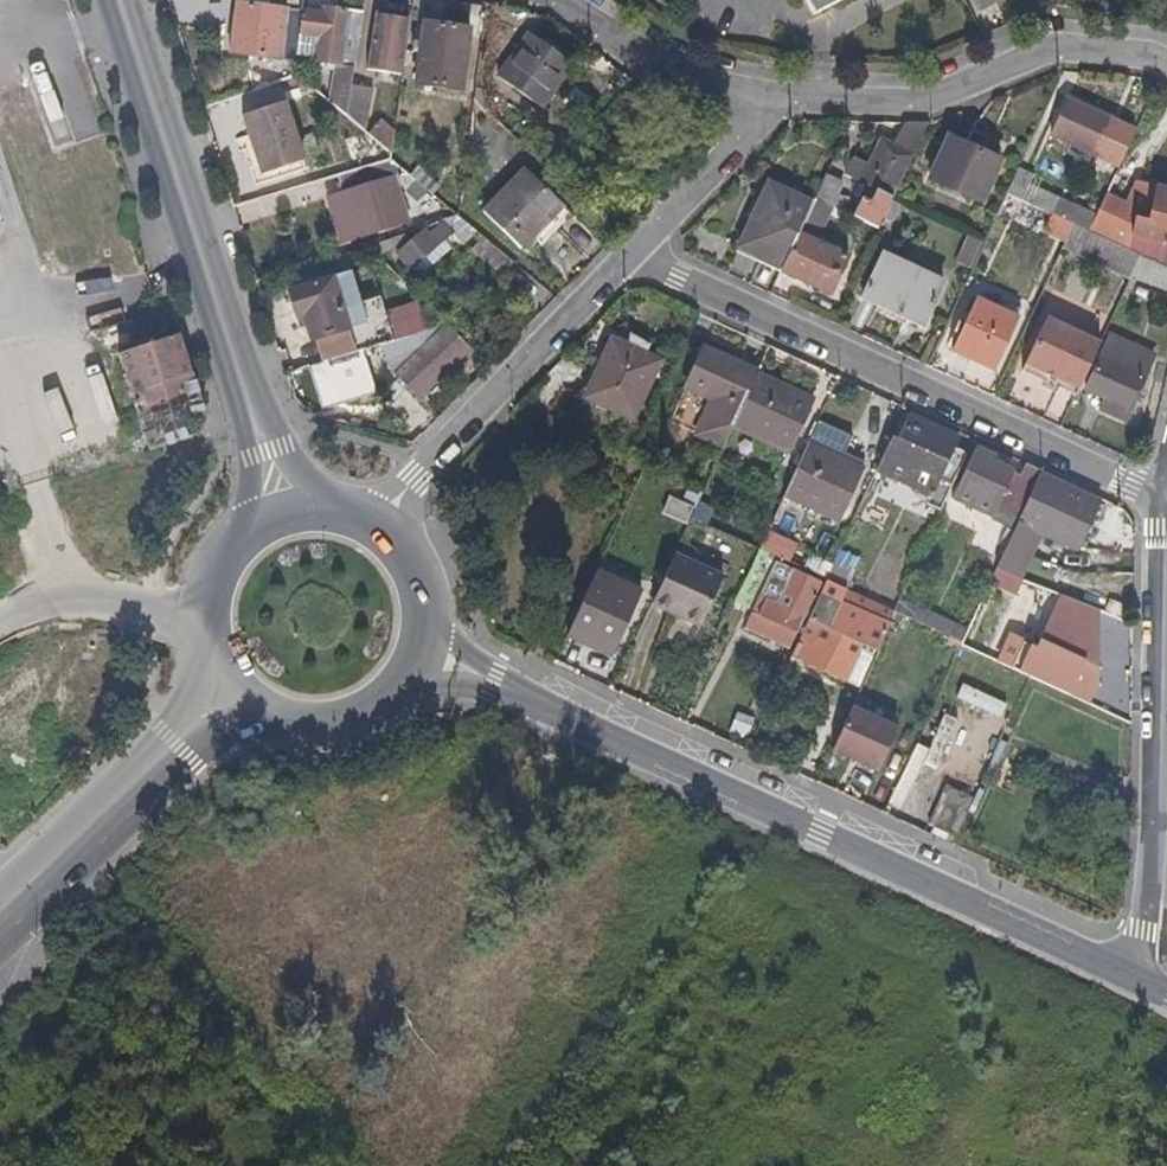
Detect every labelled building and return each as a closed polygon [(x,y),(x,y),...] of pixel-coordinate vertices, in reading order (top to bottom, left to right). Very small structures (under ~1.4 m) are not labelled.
[(811,16),(842,0),(802,0),(811,16)] [(981,12),(1005,0),(974,0),(981,12)] [(279,57),(286,10),(237,2),(230,50),(279,57)] [(346,114),(362,13),(327,8),(325,14),(306,11),(300,48),(296,48),(294,59),(294,64),(334,70),(328,99),(346,114)] [(296,48),(301,11),(286,10),(279,57),(285,58),(283,62),(278,63),(275,82),(292,77),(293,70),(294,64),(294,59),(296,48)] [(399,73),(407,19),(374,15),(365,67),(399,73)] [(460,89),(469,29),(424,22),(421,42),(414,41),(412,51),(419,52),(414,82),(460,89)] [(543,106),(574,61),(531,31),(499,75),(543,106)] [(1105,130),(1111,120),(1068,100),(1050,137),(1102,160),(1115,135),(1105,130)] [(305,161),(287,101),(245,114),(251,135),(253,134),(257,147),(255,148),(263,174),(305,161)] [(390,151),(394,128),(381,118),(369,133),(390,151)] [(892,200),(923,133),(906,124),(894,147),(891,147),(886,156),(876,151),(859,184),(868,188),(852,219),(877,230),(892,200)] [(257,147),(253,134),(251,135),(249,135),(253,148),(255,148),(257,147)] [(982,203),(1001,161),(950,138),(931,179),(982,203)] [(886,156),(891,147),(880,142),(876,151),(886,156)] [(645,182),(662,165),(657,159),(652,156),(637,173),(645,182)] [(391,221),(382,191),(379,181),(387,178),(388,176),(390,161),(388,159),(334,176),(339,194),(325,199),(338,243),(392,226),(391,221)] [(456,214),(390,161),(388,176),(441,220),(456,214)] [(522,248),(563,204),(524,166),(483,210),(522,248)] [(1055,198),(1028,185),(1029,181),(1031,177),(1017,170),(1006,194),(1048,213),(1055,198)] [(844,200),(834,194),(839,184),(824,177),(813,200),(844,215),(847,208),(842,205),(844,200)] [(798,235),(811,205),(768,185),(740,247),(783,267),(798,235)] [(1155,187),(1152,201),(1140,198),(1132,235),(1137,238),(1131,251),(1142,256),(1166,268),(1166,190),(1155,187)] [(400,218),(391,188),(382,191),(391,221),(400,218)] [(1108,241),(1125,205),(1105,195),(1095,217),(1089,231),(1108,241)] [(1095,217),(1055,198),(1048,213),(1073,224),(1089,231),(1095,217)] [(469,238),(475,230),(456,214),(441,220),(421,227),(424,229),(398,254),(413,270),(451,234),(460,241),(466,236),(469,238)] [(954,261),(971,268),(983,238),(967,231),(954,261)] [(421,278),(460,241),(451,234),(413,270),(421,278)] [(829,294),(846,257),(798,235),(783,267),(780,272),(829,294)] [(512,261),(482,236),(471,249),(501,274),(512,261)] [(395,248),(391,239),(368,247),(378,257),(395,248)] [(783,267),(740,247),(737,254),(779,275),(780,272),(783,267)] [(1133,275),(1142,256),(1131,251),(1124,269),(1133,275)] [(924,321),(942,282),(882,254),(862,297),(876,304),(902,316),(904,312),(924,321)] [(1142,256),(1133,275),(1147,283),(1151,274),(1162,279),(1166,269),(1166,268),(1142,256)] [(348,327),(343,313),(332,277),(289,290),(297,316),(304,314),(312,339),(322,336),(329,360),(349,354),(377,345),(369,321),(357,324),(348,327)] [(1061,321),(1070,301),(1053,294),(1044,313),(1061,321)] [(991,370),(1016,318),(977,300),(953,352),(991,370)] [(902,316),(876,304),(873,310),(899,322),(902,316)] [(357,324),(353,310),(343,313),(348,327),(357,324)] [(1077,397),(1100,347),(1047,322),(1026,367),(1061,383),(1058,389),(1077,397)] [(419,397),(468,344),(447,324),(445,328),(399,378),(419,397)] [(1123,420),(1153,355),(1130,344),(1127,348),(1125,344),(1125,341),(1109,333),(1097,357),(1099,359),(1086,388),(1104,398),(1100,409),(1123,420)] [(192,374),(179,334),(120,354),(130,386),(118,386),(118,393),(126,394),(136,392),(192,374)] [(632,418),(659,362),(639,353),(644,341),(633,337),(629,347),(613,341),(587,397),(632,418)] [(719,444),(753,371),(705,348),(671,421),(719,444)] [(354,373),(349,354),(329,360),(309,366),(313,385),(354,373)] [(207,420),(192,374),(136,392),(126,394),(118,393),(78,392),(81,397),(91,431),(139,416),(142,425),(136,428),(126,431),(134,454),(200,434),(207,420)] [(790,454),(813,403),(756,377),(733,427),(790,454)] [(950,490),(966,455),(950,447),(928,437),(932,429),(910,418),(894,455),(887,471),(887,474),(922,491),(918,501),(936,510),(946,488),(950,490)] [(836,521),(860,468),(835,456),(831,438),(813,428),(782,495),(836,521)] [(954,439),(932,429),(928,437),(950,447),(954,439)] [(1017,522),(1037,478),(1041,472),(1025,464),(1020,475),(1017,482),(1009,478),(1011,476),(1009,474),(1011,472),(994,464),(996,458),(977,449),(956,492),(1001,514),(1005,509),(1012,513),(1011,516),(1010,518),(1017,522)] [(887,471),(894,455),(886,451),(879,467),(887,471)] [(1017,482),(1020,475),(1015,473),(1011,472),(1009,474),(1011,476),(1009,478),(1017,482)] [(1077,549),(1097,505),(1037,478),(1017,522),(1002,554),(995,568),(1011,575),(1034,528),(1077,549)] [(684,523),(691,507),(670,497),(663,513),(684,523)] [(792,541),(801,523),(780,513),(771,531),(792,541)] [(788,564),(797,547),(765,533),(758,549),(788,564)] [(995,568),(1002,554),(987,547),(980,561),(995,570),(995,568)] [(746,606),(769,557),(756,551),(734,600),(746,606)] [(853,571),(858,561),(839,552),(835,562),(853,571)] [(700,626),(722,579),(674,556),(652,604),(700,626)] [(846,590),(853,571),(835,562),(826,581),(846,590)] [(793,634),(807,605),(809,606),(810,605),(808,603),(811,598),(812,599),(813,597),(812,595),(817,584),(775,564),(752,611),(758,614),(757,615),(751,613),(744,628),(761,637),(765,631),(769,634),(772,634),(777,637),(782,627),(793,634)] [(611,656),(641,591),(597,570),(567,635),(611,656)] [(901,594),(853,571),(846,590),(860,597),(879,606),(894,613),(899,600),(901,594)] [(875,651),(887,625),(875,618),(879,606),(860,597),(854,609),(840,603),(846,590),(826,581),(790,658),(844,683),(847,682),(858,688),(871,650),(875,651)] [(1096,687),(1101,611),(1099,611),(1061,595),(1036,649),(1011,637),(999,665),(1028,678),(1087,706),(1096,687)] [(915,623),(920,610),(899,600),(894,613),(915,623)] [(887,625),(894,613),(879,606),(875,618),(887,625)] [(959,646),(966,632),(950,624),(944,636),(947,637),(959,646)] [(785,649),(793,634),(782,627),(777,637),(772,634),(769,634),(765,631),(761,637),(785,649)] [(874,771),(894,728),(849,707),(829,750),(874,771)] [(947,787),(933,820),(957,830),(971,797),(947,787)]
